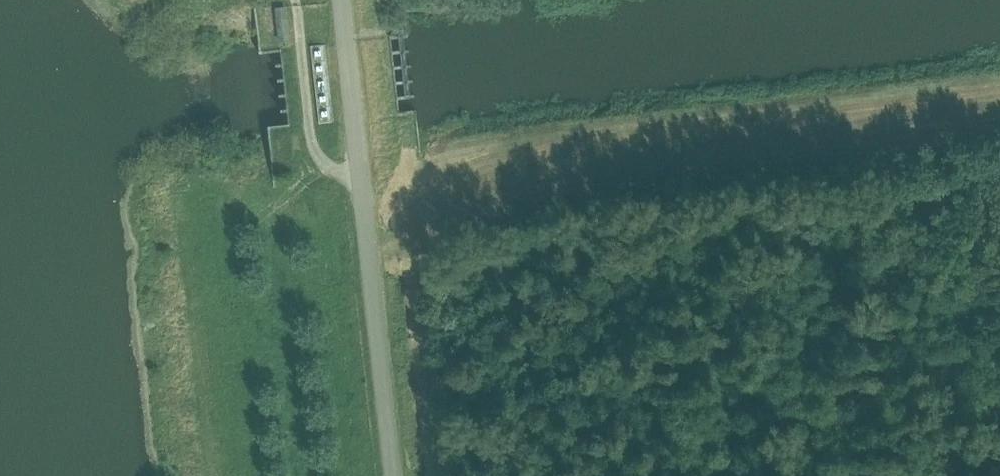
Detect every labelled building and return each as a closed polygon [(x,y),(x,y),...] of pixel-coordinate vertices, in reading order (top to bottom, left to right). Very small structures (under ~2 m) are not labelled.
[(275,7),(278,41),(279,41),(290,40),(286,6),(275,7)]
